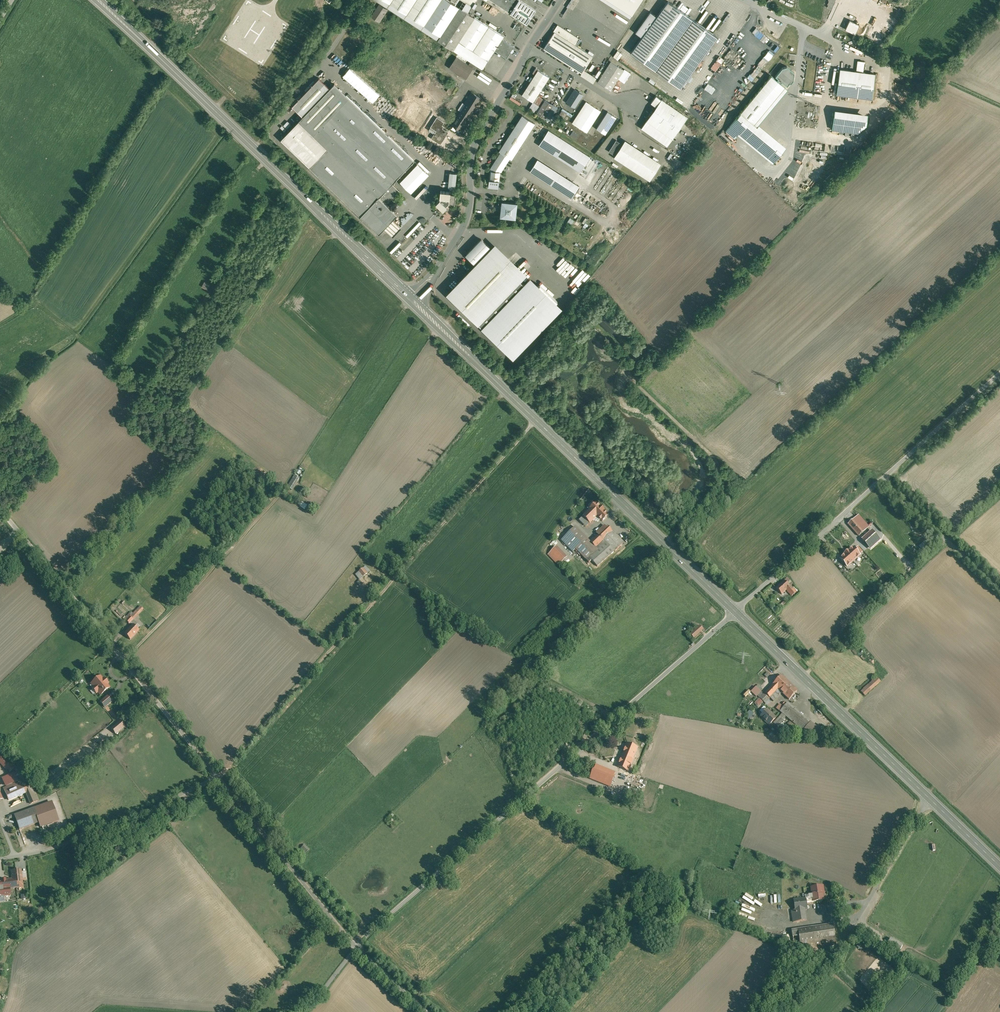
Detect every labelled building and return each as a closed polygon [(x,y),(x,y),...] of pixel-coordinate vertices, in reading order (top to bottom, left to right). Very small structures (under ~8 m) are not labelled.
[(449,0),(386,0),(441,35),(438,40),(458,53),(475,64),(482,69),(488,61),(488,60),(494,50),(502,38),(504,36),(449,0)] [(510,12),(518,0),(492,0),(510,12)] [(521,0),(518,0),(510,12),(518,17),(517,18),(518,18),(519,18),(527,23),(536,9),(521,0)] [(632,14),(641,0),(610,0),(632,14)] [(642,37),(631,52),(681,88),(718,36),(668,1),(657,16),(642,37)] [(388,9),(380,4),(376,11),(379,13),(375,19),(380,22),(388,9)] [(651,11),(636,32),(642,37),(657,16),(651,11)] [(860,24),(850,20),(846,29),(855,34),(860,24)] [(579,38),(558,25),(554,31),(555,32),(555,31),(575,44),(579,38)] [(575,44),(555,31),(555,32),(544,48),(582,73),(593,56),(575,44)] [(514,46),(502,38),(494,50),(507,58),(514,46)] [(475,64),(458,53),(449,67),(466,78),(475,64)] [(710,68),(715,71),(724,60),(719,56),(710,68)] [(611,62),(598,81),(611,90),(615,83),(618,78),(624,70),(611,62)] [(777,79),(776,80),(780,84),(781,82),(787,86),(789,84),(790,85),(793,81),(794,72),(787,66),(782,68),(774,77),(777,79)] [(348,67),(341,75),(372,102),(379,94),(348,67)] [(875,74),(840,69),(837,94),(872,98),(875,74)] [(536,79),(524,96),(533,102),(550,76),(541,71),(536,79)] [(774,78),(771,76),(726,131),(735,139),(738,135),(775,166),(788,149),(759,125),(788,90),(787,89),(780,84),(776,80),(774,78)] [(319,78),(293,105),(303,116),(330,88),(319,78)] [(453,82),(447,91),(452,94),(458,85),(453,82)] [(414,160),(335,83),(330,88),(303,116),(299,120),(281,139),(310,167),(311,167),(314,170),(318,173),(317,173),(318,174),(321,177),(325,180),(324,180),(325,181),(328,184),(329,184),(332,187),(332,188),(332,187),(336,191),(339,194),(343,198),(346,201),(347,201),(350,205),(354,208),(357,212),(361,215),(364,218),(364,219),(365,219),(368,222),(372,225),(372,226),(375,229),(379,232),(379,233),(384,227),(393,236),(401,227),(393,218),(397,214),(393,210),(390,207),(389,207),(386,204),(379,197),(391,184),(414,160)] [(575,89),(567,102),(575,107),(583,94),(580,92),(581,92),(578,90),(578,91),(575,89)] [(466,104),(452,125),(459,129),(481,97),(472,92),(465,103),(466,104)] [(662,99),(656,95),(651,102),(657,106),(662,99)] [(687,116),(662,99),(657,106),(647,120),(648,120),(672,137),(687,116)] [(545,100),(537,113),(545,118),(554,105),(545,100)] [(588,102),(575,124),(587,132),(601,110),(588,102)] [(558,116),(564,119),(567,111),(562,108),(558,116)] [(608,111),(597,128),(605,134),(616,117),(608,111)] [(846,114),(835,113),(832,129),(844,131),(846,114)] [(867,117),(846,114),(844,131),(858,133),(866,124),(867,117)] [(522,115),(499,151),(501,152),(510,158),(512,159),(535,123),(522,115)] [(442,129),(440,128),(444,122),(437,117),(431,126),(438,131),(436,133),(435,133),(435,134),(433,138),(441,143),(448,131),(443,128),(442,129)] [(672,137),(648,120),(647,120),(647,119),(641,127),(667,145),(672,137)] [(590,156),(549,130),(541,142),(582,169),(590,156)] [(623,144),(616,140),(611,148),(617,153),(623,144)] [(617,153),(615,155),(624,161),(633,147),(624,141),(623,144),(617,153)] [(633,147),(624,161),(649,177),(658,163),(633,147)] [(501,152),(491,167),(490,179),(489,187),(492,187),(496,188),(497,188),(498,188),(500,169),(502,166),(504,167),(510,158),(501,152)] [(572,183),(537,161),(531,169),(567,192),(573,196),(578,187),(572,183)] [(418,163),(401,181),(411,191),(429,173),(418,163)] [(457,173),(450,172),(448,187),(451,188),(450,191),(451,191),(450,193),(453,193),(454,188),(455,188),(457,173)] [(391,184),(379,197),(386,204),(393,196),(393,195),(395,193),(395,194),(399,191),(391,184)] [(450,191),(441,190),(440,199),(436,203),(443,209),(447,205),(448,206),(451,203),(455,203),(456,194),(453,193),(450,193),(451,191),(450,191)] [(518,202),(502,201),(500,216),(516,218),(518,202)] [(397,237),(386,250),(391,254),(402,241),(397,237)] [(481,239),(467,254),(476,263),(476,262),(477,264),(490,251),(489,250),(490,248),(481,239)] [(477,264),(448,294),(477,322),(478,322),(483,328),(512,356),(554,313),(555,312),(525,284),(525,285),(519,279),(520,279),(490,250),(490,251),(477,264)] [(566,259),(557,269),(567,277),(575,267),(573,265),(571,267),(569,265),(571,263),(566,259)] [(570,278),(574,282),(584,272),(579,268),(570,278)] [(208,290),(210,284),(203,281),(201,287),(208,290)] [(239,463),(244,468),(249,463),(244,458),(239,463)] [(291,490),(299,477),(294,474),(286,487),(291,490)] [(609,517),(597,505),(592,510),(591,511),(597,516),(603,523),(609,517)] [(590,509),(583,516),(588,521),(590,523),(597,516),(591,511),(592,510),(590,509)] [(583,516),(579,520),(584,525),(588,521),(583,516)] [(857,517),(848,524),(858,536),(867,529),(857,517)] [(590,542),(582,550),(592,560),(597,566),(615,551),(623,544),(611,532),(612,531),(607,526),(590,542)] [(576,527),(564,537),(575,549),(586,538),(576,527)] [(877,537),(871,530),(862,539),(867,545),(877,537)] [(575,549),(564,537),(562,540),(573,552),(575,549)] [(586,538),(575,549),(587,560),(589,563),(592,560),(582,550),(590,542),(586,538)] [(863,553),(858,548),(855,550),(853,548),(840,559),(847,567),(863,553)] [(565,559),(554,549),(548,554),(559,565),(565,559)] [(789,587),(784,581),(776,588),(782,594),(786,590),(789,587)] [(791,596),(796,592),(790,586),(789,587),(786,590),(791,596)] [(131,612),(124,619),(129,624),(143,609),(140,606),(133,614),(131,612)] [(133,624),(124,634),(130,640),(139,630),(133,624)] [(698,628),(691,634),(694,638),(701,631),(698,628)] [(782,675),(760,698),(765,703),(770,698),(773,701),(782,692),(778,688),(786,680),(782,675)] [(100,677),(91,684),(94,687),(92,689),(96,693),(98,692),(100,695),(109,688),(106,685),(108,683),(104,679),(103,680),(100,677)] [(881,682),(875,677),(860,692),(865,697),(881,682)] [(786,680),(778,688),(782,692),(789,700),(798,691),(786,680)] [(107,696),(100,702),(104,708),(112,702),(107,696)] [(817,727),(784,700),(776,711),(808,737),(817,727)] [(774,716),(763,706),(755,716),(766,725),(774,716)] [(120,720),(111,729),(116,734),(125,726),(120,720)] [(635,746),(622,741),(612,766),(625,771),(635,746)] [(0,755),(0,764),(6,771),(7,770),(9,772),(15,767),(3,753),(0,755)] [(578,773),(605,786),(612,771),(585,758),(578,773)] [(18,782),(3,788),(9,801),(24,795),(18,782)] [(32,785),(24,789),(31,804),(39,800),(32,785)] [(53,802),(34,809),(39,822),(40,827),(59,821),(53,802)] [(15,816),(19,829),(39,822),(34,809),(15,816)] [(299,849),(304,853),(308,849),(304,844),(299,849)] [(5,880),(6,895),(10,895),(9,888),(22,887),(21,878),(21,872),(21,870),(11,871),(12,879),(5,880)] [(823,886),(811,887),(812,894),(813,901),(813,902),(823,900),(822,894),(824,893),(823,886)] [(806,902),(805,898),(794,900),(795,910),(792,911),(793,922),(806,920),(804,910),(807,910),(806,902)] [(792,931),(794,947),(801,950),(805,950),(806,954),(829,950),(829,946),(835,945),(832,925),(792,931)] [(896,941),(890,938),(887,945),(899,953),(904,944),(898,940),(896,941)]
